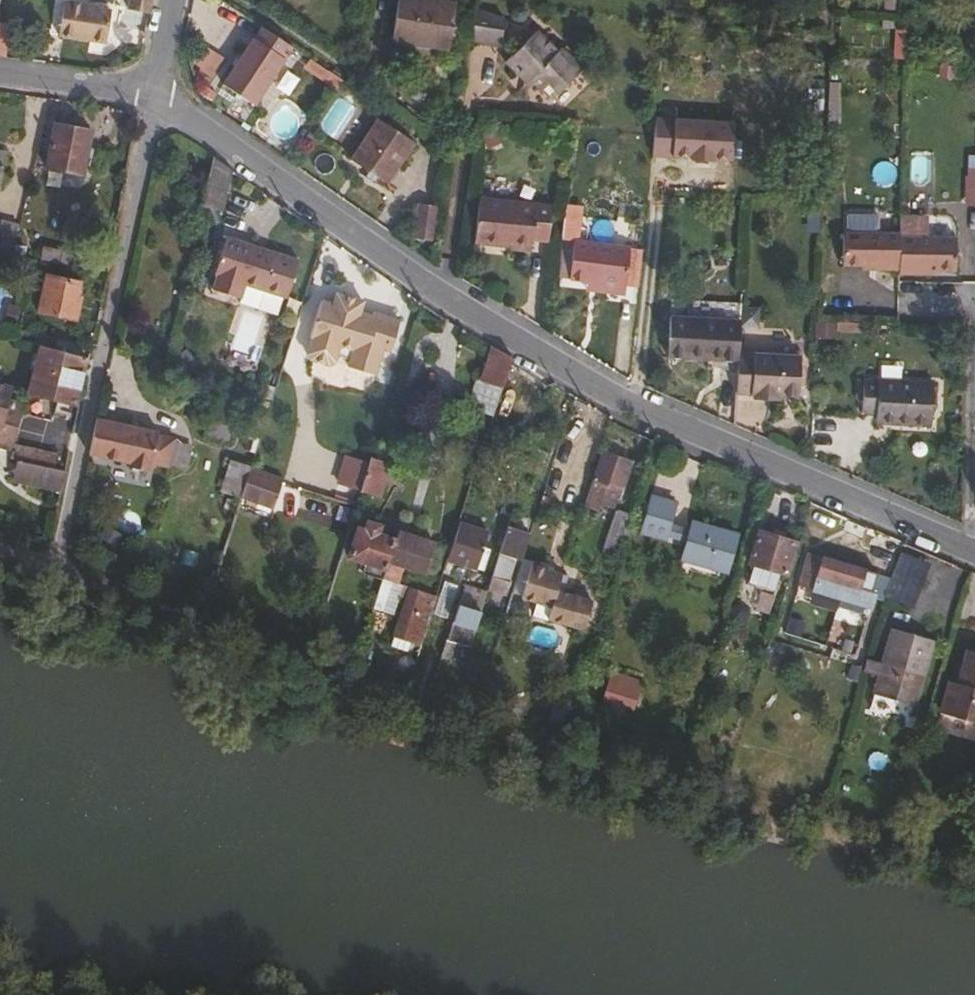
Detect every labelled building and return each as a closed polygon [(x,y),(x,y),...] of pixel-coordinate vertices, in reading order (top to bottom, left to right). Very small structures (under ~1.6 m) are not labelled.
[(53,24),(98,32),(103,0),(57,0),(53,24)] [(105,14),(135,19),(138,0),(107,0),(105,14)] [(443,0),(388,0),(384,29),(439,36),(443,0)] [(492,34),(496,7),(467,3),(463,29),(492,34)] [(573,57),(551,36),(549,38),(528,19),(497,51),(509,62),(512,59),(521,68),(542,88),(573,57)] [(242,90),(273,44),(242,23),(211,69),(242,90)] [(521,68),(512,59),(509,62),(518,72),(521,68)] [(403,130),(365,103),(338,144),(375,170),(403,130)] [(46,111),(36,152),(73,160),(81,119),(46,111)] [(670,154),(672,112),(653,112),(651,154),(670,154)] [(729,114),(672,112),(670,154),(728,156),(729,114)] [(965,167),(964,204),(974,204),(974,167),(965,167)] [(534,229),(538,194),(467,185),(463,228),(518,236),(519,227),(534,229)] [(432,240),(440,207),(420,202),(412,235),(432,240)] [(952,260),(954,202),(933,202),(932,225),(896,224),(894,258),(894,263),(923,264),(923,259),(952,260)] [(894,258),(896,224),(895,219),(839,218),(838,252),(864,253),(864,257),(894,258)] [(277,287),(289,250),(217,225),(205,263),(206,264),(202,277),(230,287),(235,273),(277,287)] [(612,272),(617,235),(561,227),(556,264),(573,266),(612,272)] [(62,253),(65,241),(53,238),(50,250),(62,253)] [(80,244),(65,241),(62,253),(77,256),(80,244)] [(66,285),(69,270),(36,261),(27,297),(68,307),(73,286),(66,285)] [(612,272),(573,266),(573,275),(611,281),(612,272)] [(77,272),(69,270),(66,285),(73,286),(77,272)] [(380,342),(390,312),(363,303),(361,308),(349,304),(353,291),(327,283),(324,294),(312,289),(300,326),(303,327),(298,343),(299,348),(318,353),(323,351),(325,344),(328,335),(342,339),(339,349),(337,356),(363,365),(372,339),(380,342)] [(276,310),(279,294),(246,287),(243,303),(276,310)] [(728,339),(731,306),(661,300),(658,340),(698,343),(728,346),(728,339)] [(339,349),(342,339),(328,335),(325,344),(339,349)] [(504,348),(485,336),(474,372),(494,379),(504,348)] [(786,382),(789,344),(728,339),(728,346),(727,355),(725,377),(744,379),(743,385),(761,386),(761,380),(769,381),(786,382)] [(31,340),(20,378),(65,390),(74,350),(31,340)] [(727,355),(728,346),(698,343),(697,353),(727,355)] [(918,417),(922,374),(853,368),(851,404),(863,406),(863,412),(918,417)] [(2,434),(14,391),(0,387),(0,434),(2,434)] [(146,458),(153,430),(153,426),(93,414),(85,453),(123,461),(122,463),(141,467),(142,463),(146,463),(146,458)] [(163,462),(170,434),(153,430),(146,458),(163,462)] [(623,452),(596,443),(594,449),(622,458),(623,452)] [(368,486),(379,450),(362,445),(350,481),(368,486)] [(55,457),(9,446),(4,464),(51,475),(55,457)] [(614,481),(622,458),(594,449),(583,479),(596,484),(598,475),(614,481)] [(268,490),(274,470),(275,467),(241,456),(233,479),(268,490)] [(612,489),(614,481),(598,475),(596,484),(612,489)] [(722,559),(732,523),(715,519),(724,484),(694,477),(685,511),(673,507),(663,544),(722,559)] [(613,534),(623,505),(608,500),(598,529),(613,534)] [(411,580),(426,533),(386,520),(384,528),(365,523),(367,515),(355,511),(353,518),(346,517),(337,546),(353,552),(351,561),(370,566),(372,567),(411,580)] [(469,558),(480,522),(452,513),(440,548),(469,558)] [(778,565),(788,533),(751,521),(741,554),(778,565)] [(503,557),(507,547),(491,542),(481,575),(493,579),(495,574),(498,574),(503,557)] [(912,580),(920,551),(893,544),(884,571),(912,580)] [(514,550),(507,547),(503,557),(512,559),(514,550)] [(864,582),(869,564),(815,548),(806,582),(833,590),(838,574),(864,582)] [(547,581),(552,565),(538,560),(539,555),(524,550),(511,586),(541,596),(537,608),(558,616),(568,588),(547,581)] [(909,595),(912,580),(884,571),(880,586),(909,595)] [(444,611),(450,593),(429,585),(423,604),(444,611)] [(467,618),(473,600),(450,593),(444,611),(467,618)] [(401,631),(410,601),(396,597),(386,626),(401,631)] [(906,695),(924,631),(883,621),(873,655),(870,669),(867,684),(906,695)] [(959,642),(948,674),(940,672),(931,700),(974,715),(974,714),(974,646),(959,642)] [(870,669),(873,655),(859,651),(855,664),(870,669)] [(623,706),(631,682),(601,673),(592,697),(623,706)]
